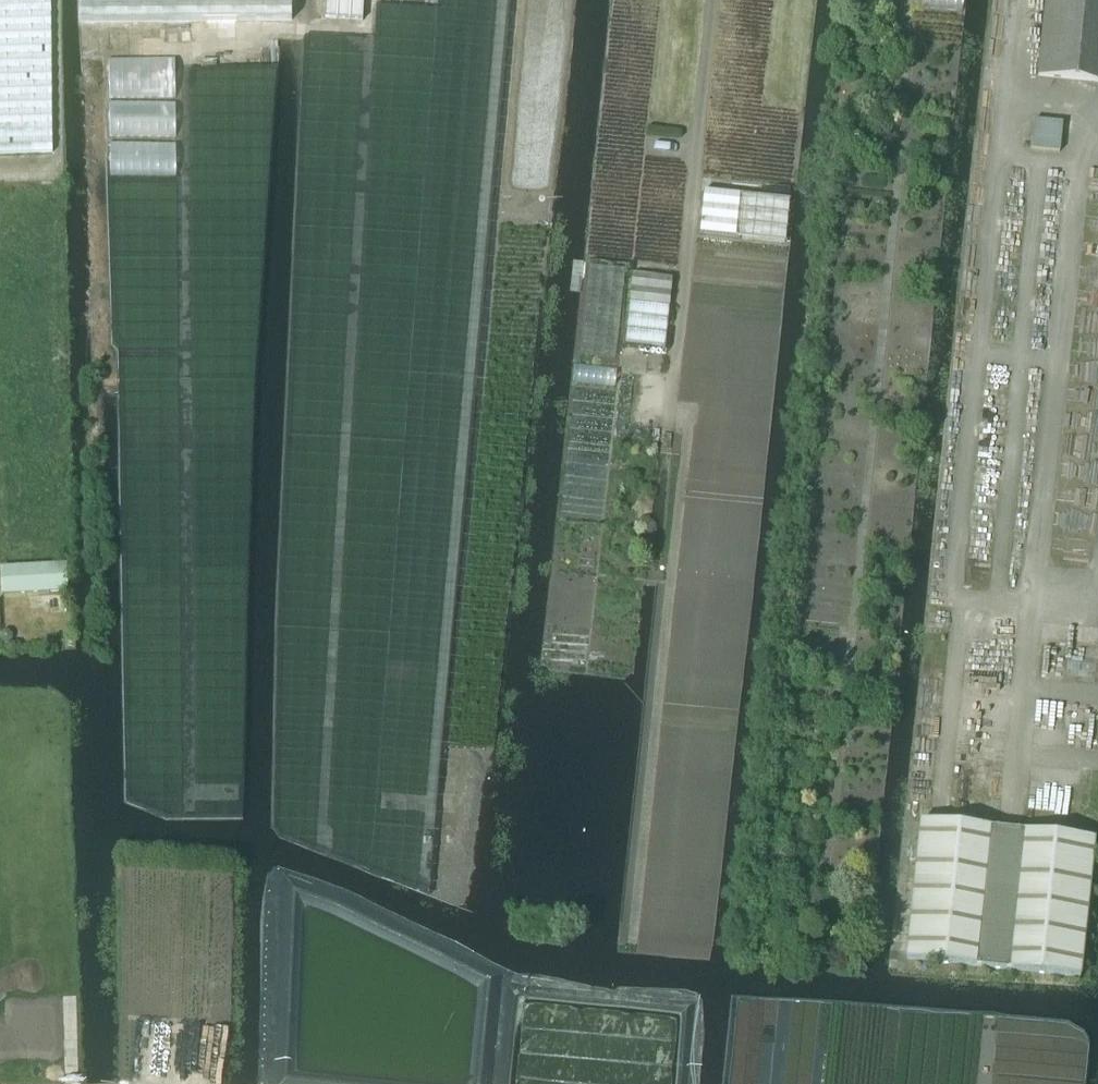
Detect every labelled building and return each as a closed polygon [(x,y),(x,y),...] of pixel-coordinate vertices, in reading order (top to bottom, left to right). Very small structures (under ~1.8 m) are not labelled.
[(53,152),(52,24),(51,0),(0,0),(0,154),(53,152)] [(81,29),(203,28),(203,0),(81,0),(81,29)] [(325,19),(364,21),(365,0),(326,0),(325,19)] [(1037,75),(1097,82),(1097,0),(1045,0),(1037,75)] [(1034,121),(1031,150),(1061,153),(1063,123),(1034,121)] [(740,195),(704,191),(700,234),(736,238),(740,195)] [(790,200),(740,195),(736,238),(785,243),(790,200)] [(623,344),(664,349),(673,278),(633,272),(623,344)] [(2,568),(4,594),(68,591),(66,565),(2,568)] [(921,820),(906,959),(1082,978),(1097,839),(921,820)]
